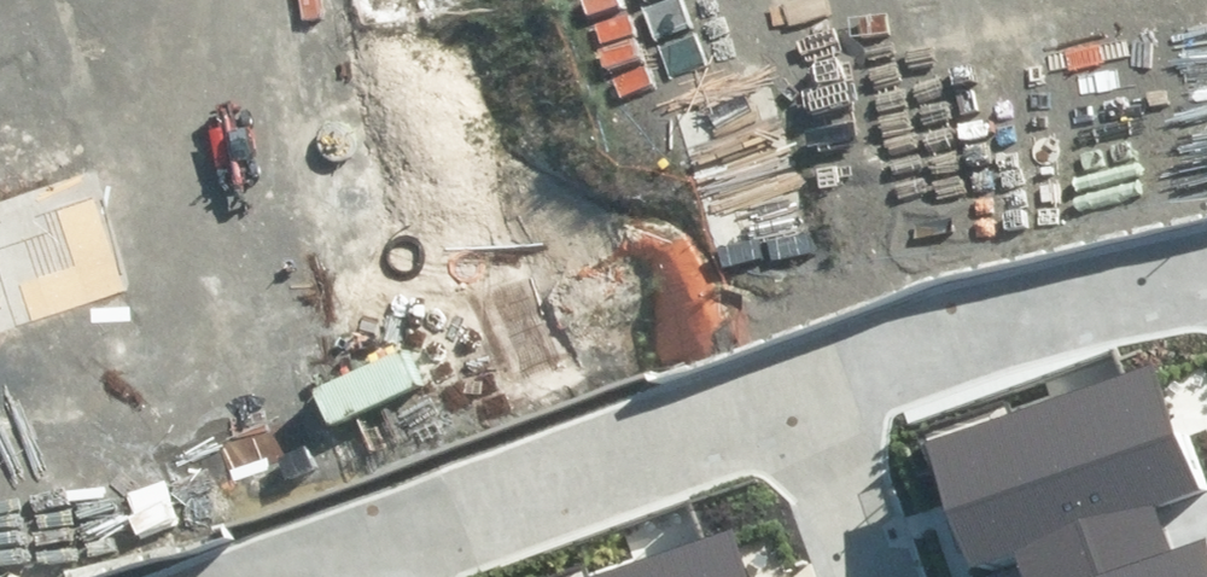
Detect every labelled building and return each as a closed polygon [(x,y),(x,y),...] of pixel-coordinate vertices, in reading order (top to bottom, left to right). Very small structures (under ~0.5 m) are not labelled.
[(1159,552),(1145,513),(1178,501),(1130,366),(1022,404),(1084,576),(1096,576),(1159,552)] [(1022,404),(910,445),(952,559),(1003,540),(1016,576),(1084,576),(1022,404)] [(728,527),(620,566),(624,576),(746,576),(728,527)] [(1096,576),(1206,576),(1206,547),(1203,537),(1159,552),(1096,576)] [(620,566),(590,576),(624,576),(620,566)]
